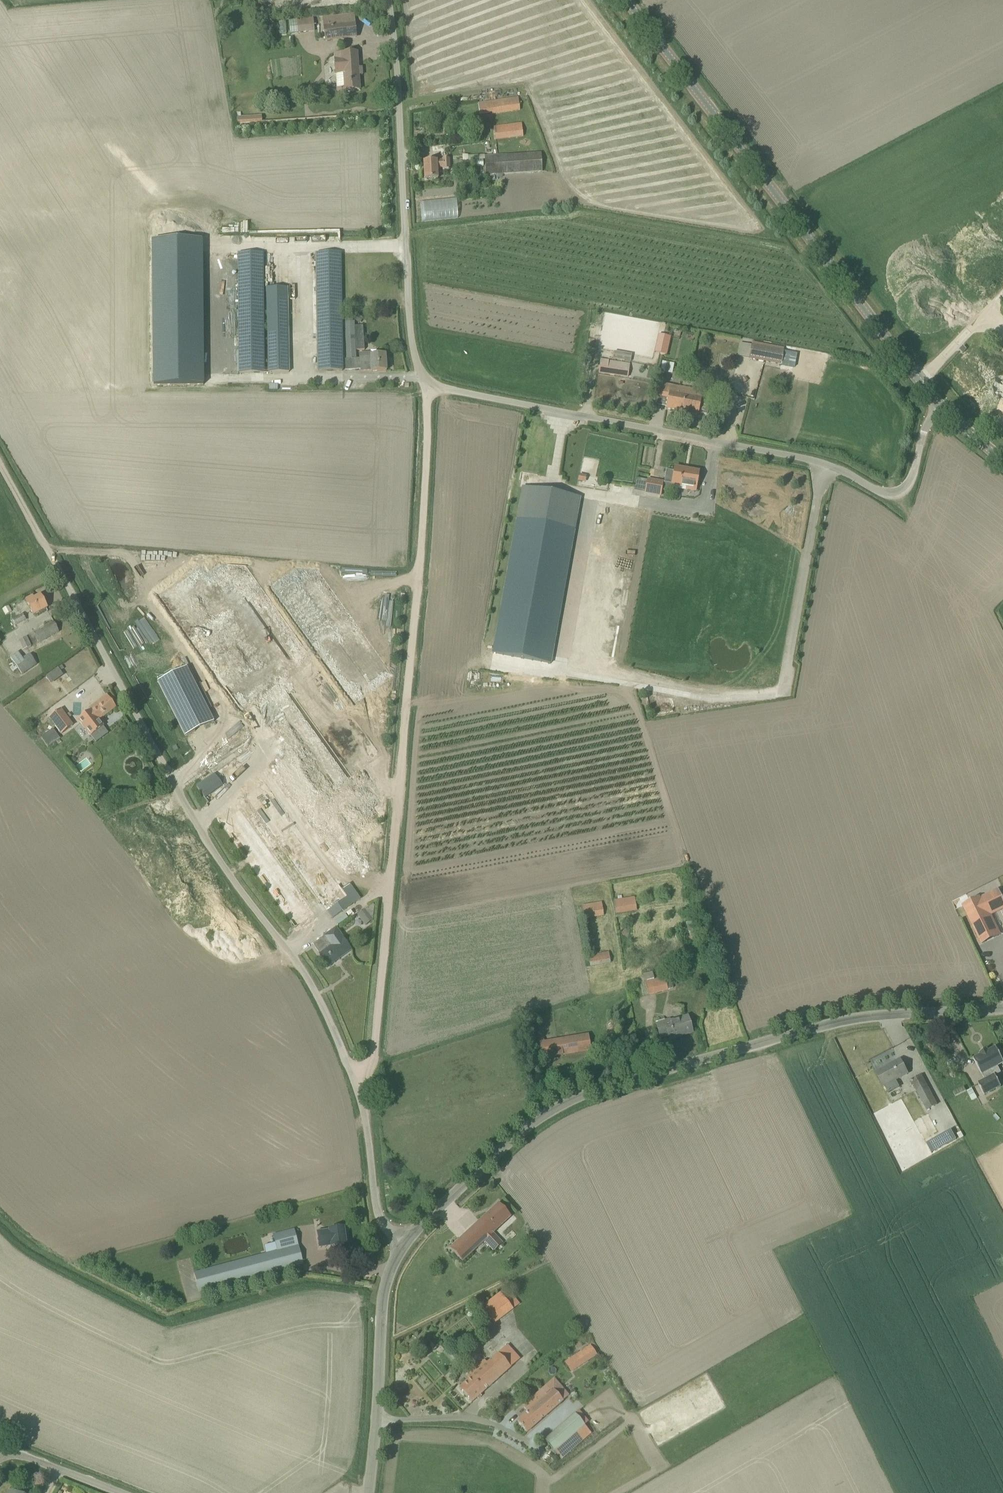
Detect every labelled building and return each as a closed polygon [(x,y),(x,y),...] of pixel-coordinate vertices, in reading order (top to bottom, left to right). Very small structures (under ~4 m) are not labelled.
[(313,17),(288,17),(289,33),(313,33),(313,17)] [(273,19),(267,24),(270,28),(276,23),(273,19)] [(323,27),(325,41),(357,37),(355,24),(323,27)] [(359,90),(357,53),(342,54),(342,60),(334,60),(335,73),(337,92),(359,90)] [(520,111),(518,98),(478,103),(480,115),(492,113),(492,115),(520,111)] [(507,125),(506,124),(494,125),(496,140),(523,137),(522,123),(507,125)] [(486,175),(542,172),(541,154),(485,157),(486,175)] [(437,161),(424,161),(425,180),(438,179),(437,168),(443,168),(443,170),(449,170),(449,159),(443,159),(443,161),(437,161)] [(457,217),(456,199),(419,201),(420,218),(457,217)] [(153,240),(153,384),(203,384),(203,240),(153,240)] [(318,371),(342,371),(341,253),(316,253),(318,356),(318,371)] [(238,254),(239,301),(239,305),(239,373),(264,373),(263,254),(238,254)] [(269,373),(289,372),(287,288),(267,289),(269,373)] [(359,316),(355,320),(360,324),(364,320),(359,316)] [(363,326),(354,327),(354,322),(345,322),(346,339),(347,360),(356,359),(355,351),(365,350),(363,326)] [(664,336),(660,354),(667,356),(671,338),(664,336)] [(749,359),(764,362),(781,365),(784,351),(751,345),(749,358),(749,359)] [(620,351),(619,360),(631,362),(632,354),(620,351)] [(371,353),(359,354),(361,372),(371,371),(371,372),(386,371),(385,356),(371,357),(371,353)] [(601,360),(599,372),(628,376),(629,364),(601,360)] [(660,362),(659,372),(672,374),(673,363),(660,362)] [(666,409),(681,412),(685,396),(678,394),(679,387),(661,384),(658,398),(668,400),(666,409)] [(701,401),(702,399),(694,397),(695,390),(683,388),(679,387),(678,394),(685,396),(681,412),(698,415),(699,413),(706,415),(709,403),(701,401)] [(542,460),(543,454),(523,450),(522,457),(542,460)] [(699,472),(675,468),(674,472),(667,471),(665,483),(687,487),(687,490),(695,491),(699,472)] [(660,496),(663,482),(648,480),(647,488),(643,487),(642,492),(646,493),(646,494),(660,496)] [(550,664),(573,534),(575,525),(580,497),(523,487),(493,653),(550,664)] [(325,796),(378,758),(381,756),(313,661),(322,656),(354,702),(393,674),(351,616),(318,571),(296,569),(272,586),(313,644),(319,652),(311,657),(245,565),(223,564),(208,574),(201,565),(169,588),(165,584),(159,588),(163,593),(160,595),(239,706),(234,709),(236,711),(241,708),(255,698),(325,796)] [(26,600),(34,615),(47,608),(40,595),(34,599),(33,596),(26,600)] [(8,606),(2,610),(5,615),(11,612),(8,606)] [(15,625),(26,619),(23,612),(12,618),(15,625)] [(28,636),(33,646),(59,632),(54,622),(28,636)] [(27,637),(18,640),(23,650),(31,646),(27,637)] [(12,660),(15,665),(18,668),(22,674),(37,664),(31,656),(30,653),(22,659),(18,652),(10,657),(12,660)] [(214,722),(186,667),(158,682),(185,736),(214,722)] [(60,671),(58,668),(46,677),(50,682),(62,674),(60,671)] [(625,695),(612,691),(609,703),(621,707),(625,695)] [(107,695),(89,708),(91,710),(78,719),(90,736),(103,727),(99,720),(116,707),(107,695)] [(61,710),(49,718),(61,734),(73,726),(61,710)] [(48,747),(60,739),(53,729),(41,737),(48,747)] [(345,875),(364,863),(289,753),(268,767),(320,842),(315,845),(335,875),(342,870),(345,875)] [(203,799),(222,786),(213,773),(194,786),(203,799)] [(319,884),(293,903),(302,916),(316,906),(312,900),(325,891),(319,884)] [(337,904),(327,911),(333,918),(360,899),(350,884),(332,897),(337,904)] [(963,907),(968,917),(980,943),(983,942),(992,938),(1000,934),(995,924),(991,915),(1002,909),(1002,900),(1000,893),(998,890),(983,897),(963,907)] [(613,897),(616,914),(637,911),(634,897),(622,898),(621,896),(613,897)] [(603,916),(601,902),(581,905),(584,919),(603,916)] [(373,904),(357,916),(365,928),(373,923),(375,906),(373,904)] [(314,947),(320,954),(319,955),(327,967),(351,950),(343,938),(336,928),(324,937),(325,939),(314,947)] [(608,951),(588,955),(591,966),(610,963),(608,951)] [(648,995),(674,988),(670,975),(654,980),(652,972),(643,974),(648,995)] [(656,1023),(657,1026),(660,1035),(662,1037),(668,1035),(669,1040),(692,1033),(688,1016),(671,1021),(670,1019),(665,1020),(664,1019),(656,1022),(656,1023)] [(539,1037),(540,1042),(539,1042),(542,1059),(591,1051),(589,1034),(544,1041),(543,1037),(539,1037)] [(1002,1052),(999,1053),(996,1047),(988,1051),(987,1049),(980,1053),(981,1055),(973,1059),(982,1075),(982,1074),(985,1080),(978,1084),(984,1096),(1001,1087),(994,1073),(999,1070),(997,1067),(1002,1063),(1002,1055),(1002,1052)] [(884,1086),(908,1074),(900,1060),(876,1072),(884,1086)] [(927,1110),(937,1105),(921,1075),(911,1081),(927,1110)] [(972,1089),(967,1091),(972,1101),(977,1098),(972,1089)] [(924,1144),(930,1153),(955,1139),(950,1129),(924,1144)] [(493,1233),(511,1217),(498,1204),(450,1249),(462,1262),(484,1241),(494,1252),(503,1243),(493,1233)] [(317,1232),(320,1248),(346,1244),(344,1228),(329,1230),(317,1232)] [(273,1235),(277,1251),(194,1273),(199,1291),(303,1264),(294,1229),(273,1235)] [(507,1287),(479,1306),(491,1324),(519,1305),(507,1287)] [(470,1379),(459,1389),(472,1403),(520,1360),(507,1345),(487,1364),(484,1361),(467,1376),(470,1379)] [(570,1372),(597,1354),(591,1346),(564,1363),(570,1372)] [(528,1412),(517,1422),(527,1433),(569,1396),(554,1379),(523,1407),(528,1412)] [(591,1420),(582,1409),(545,1441),(561,1459),(591,1433),(584,1425),(591,1420)]
